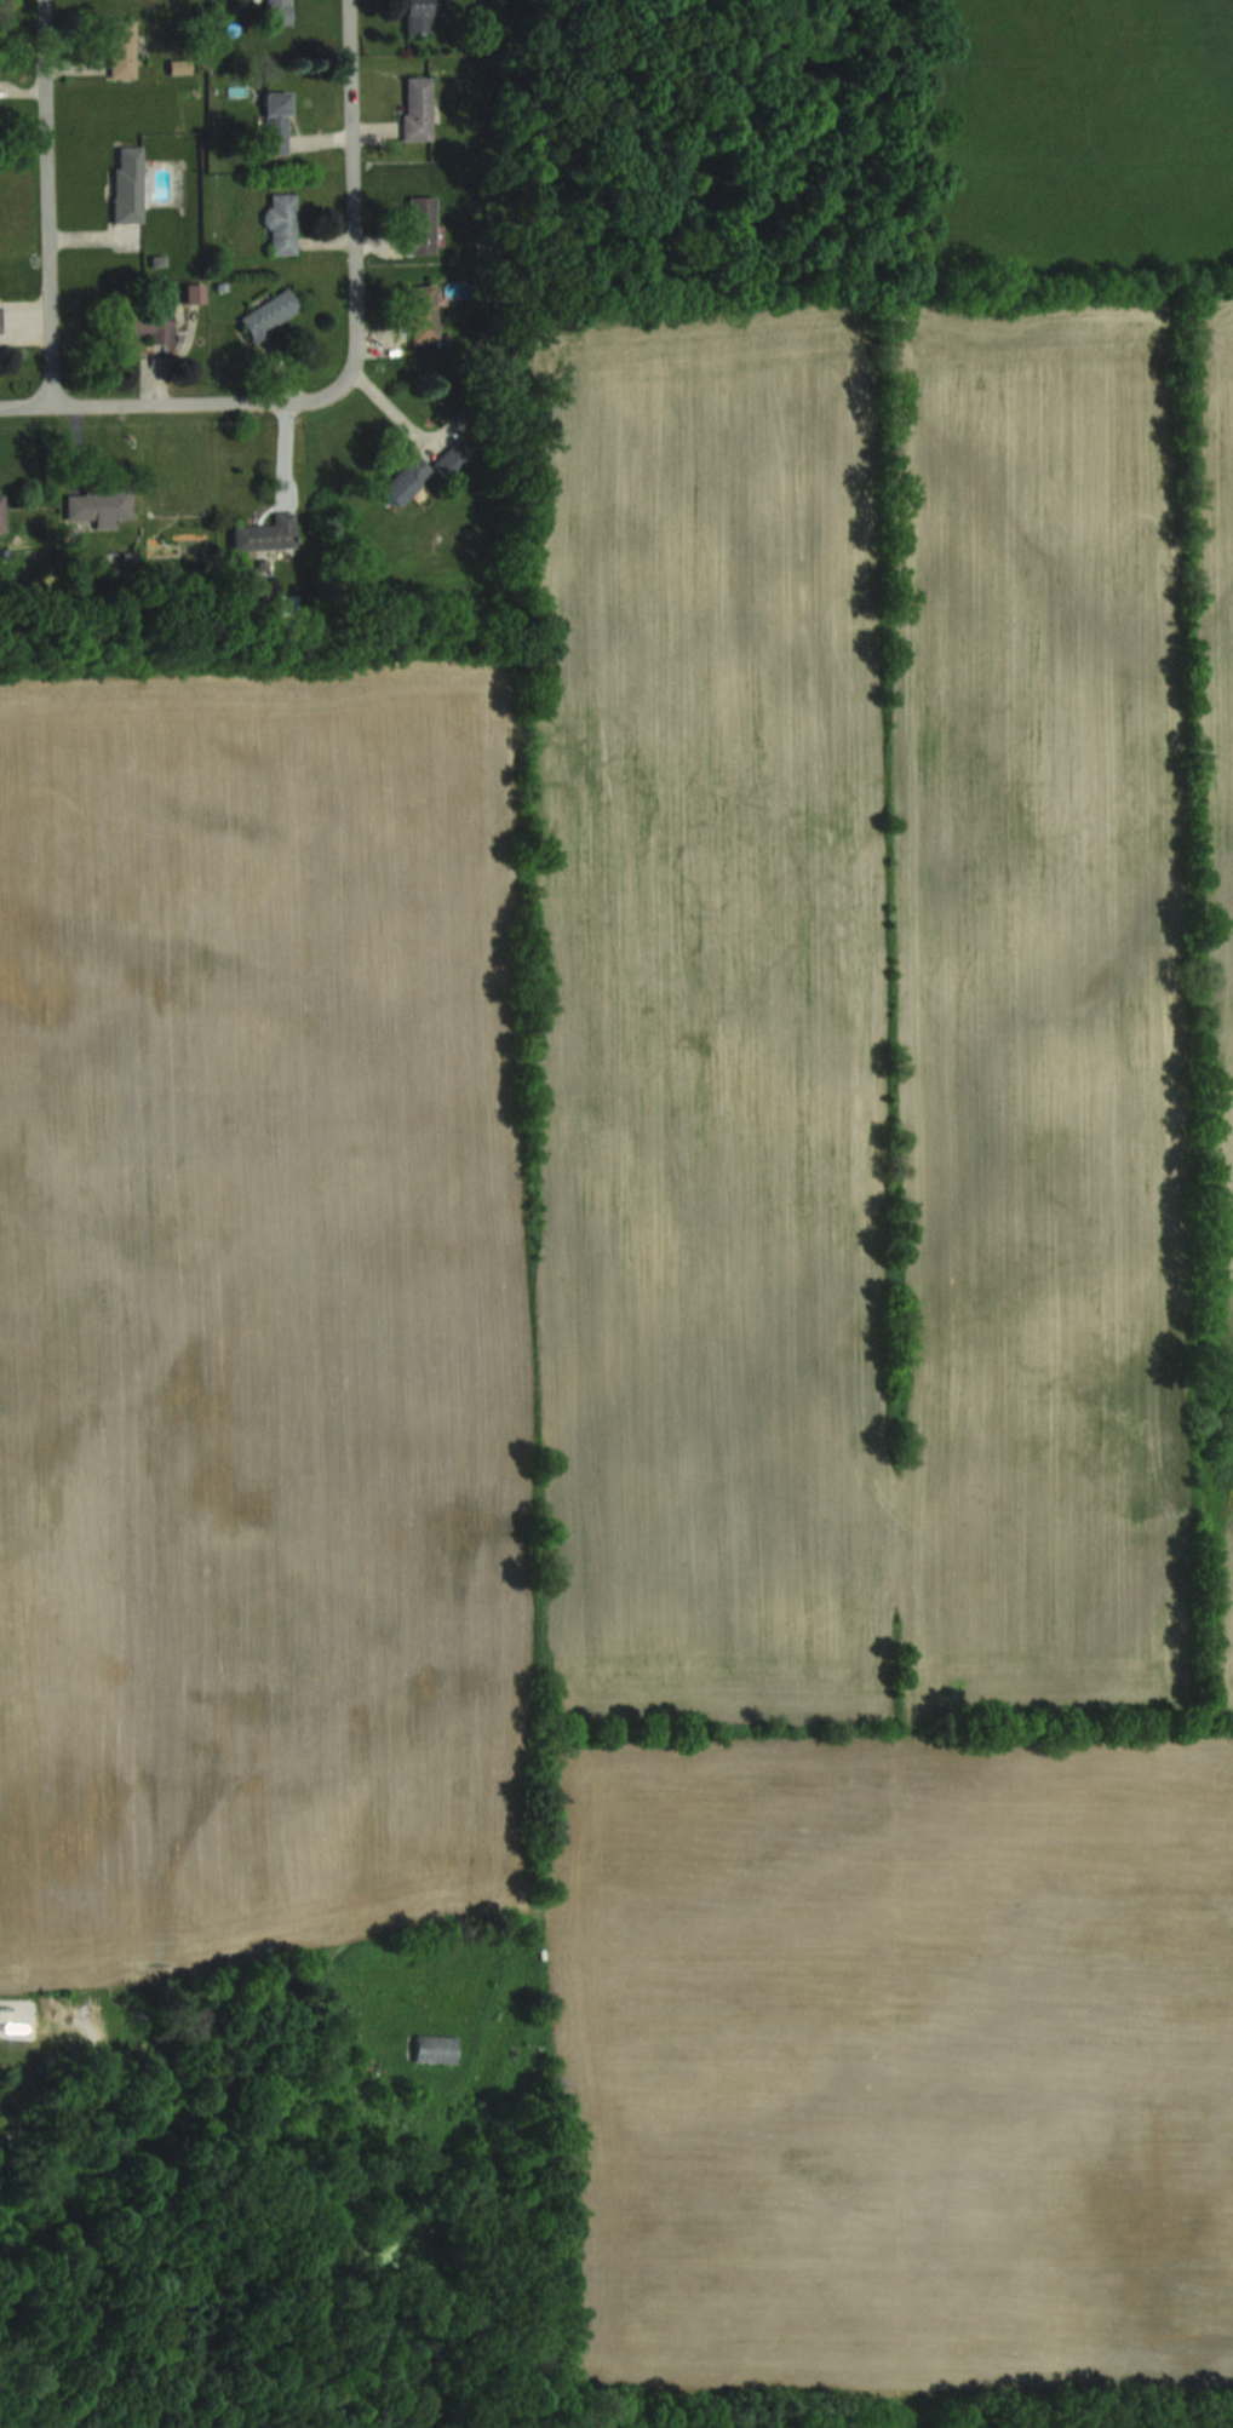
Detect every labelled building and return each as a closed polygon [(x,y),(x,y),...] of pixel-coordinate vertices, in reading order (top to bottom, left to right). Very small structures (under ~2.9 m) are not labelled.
[(290,0),(265,0),(265,24),(290,24),(290,0)] [(404,32),(430,32),(430,0),(404,0),(404,32)] [(432,76),(403,76),(403,139),(432,139),(432,76)] [(264,91),(264,153),(289,153),(289,91),(264,91)] [(142,145),(113,145),(113,222),(142,222),(142,145)] [(271,228),(271,254),(296,254),(296,193),(266,193),(266,228),(271,228)] [(435,196),(406,196),(406,254),(435,254),(435,196)] [(411,345),(439,343),(435,286),(407,288),(411,345)] [(302,313),(288,289),(238,318),(253,342),(302,313)] [(171,343),(171,305),(119,305),(119,334),(150,334),(150,343),(171,343)] [(478,453),(461,437),(434,464),(451,481),(478,453)] [(432,472),(415,453),(377,488),(395,507),(432,472)] [(132,520),(131,491),(66,492),(67,521),(94,521),(94,529),(117,529),(117,520),(132,520)] [(296,550),(295,512),(274,512),(274,525),(234,526),(234,551),(296,550)] [(414,2061),(456,2062),(456,2035),(414,2034),(414,2061)]
